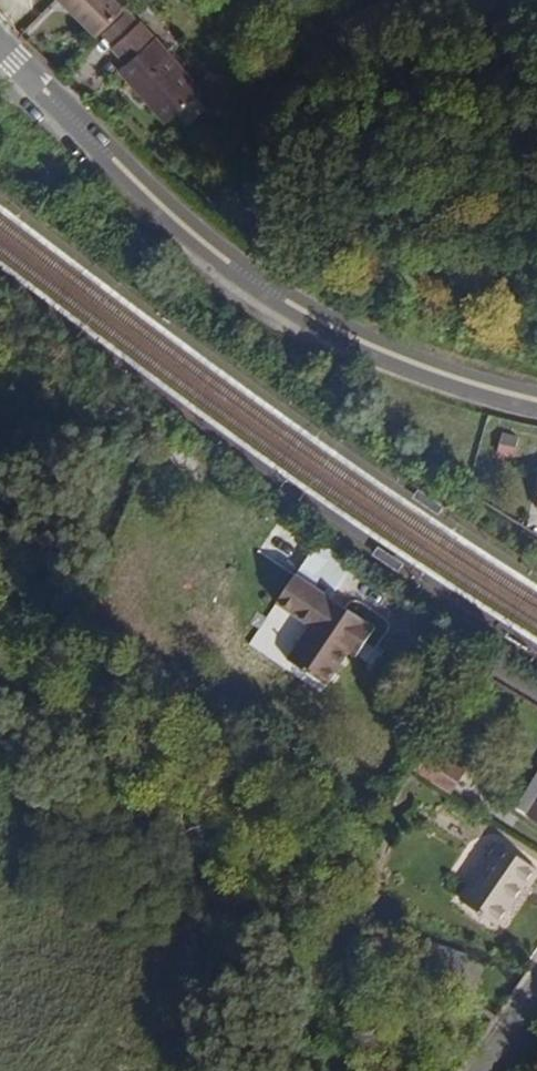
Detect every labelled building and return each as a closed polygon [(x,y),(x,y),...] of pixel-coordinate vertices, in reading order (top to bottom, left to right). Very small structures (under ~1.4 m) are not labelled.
[(115,0),(58,0),(96,37),(124,9),(115,0)] [(203,88),(130,8),(102,34),(128,63),(118,72),(165,123),(203,88)] [(286,239),(276,230),(268,238),(279,247),(286,239)] [(400,561),(379,548),(376,553),(373,557),(394,570),(396,567),(400,561)] [(376,627),(298,572),(275,605),(309,629),(288,659),(327,687),(344,662),(354,649),(358,652),(376,627)] [(358,652),(354,649),(344,662),(349,666),(358,652)] [(524,822),(525,819),(536,826),(536,800),(524,822)] [(524,886),(536,869),(498,838),(453,898),(487,923),(513,886),(524,886)] [(474,969),(453,959),(447,972),(468,982),(474,969)]
